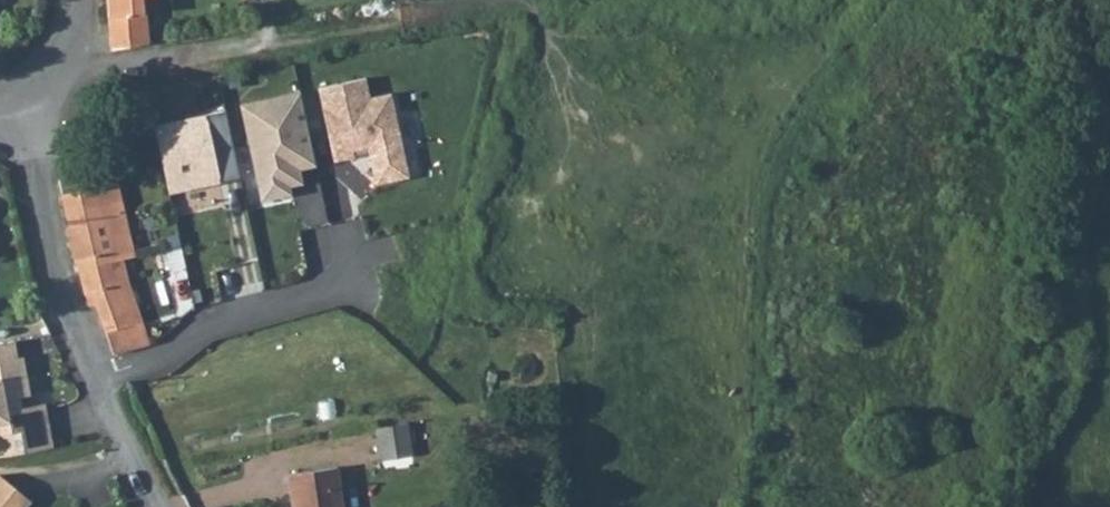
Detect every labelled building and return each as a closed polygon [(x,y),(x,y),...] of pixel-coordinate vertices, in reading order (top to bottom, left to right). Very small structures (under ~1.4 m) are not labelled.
[(113,52),(147,47),(143,0),(109,0),(113,52)] [(262,71),(267,95),(298,88),(293,64),(262,71)] [(365,77),(315,87),(331,162),(353,158),(352,150),(364,148),(372,187),(408,180),(389,94),(369,98),(365,77)] [(299,88),(237,101),(259,203),(289,196),(287,186),(303,183),(300,168),(316,165),(299,88)] [(145,110),(129,114),(133,134),(149,131),(145,110)] [(226,110),(155,126),(169,190),(219,179),(220,183),(241,179),(226,110)] [(77,177),(58,181),(70,224),(76,263),(82,263),(86,297),(92,295),(103,319),(107,332),(108,331),(140,324),(127,290),(123,264),(134,263),(123,215),(123,210),(117,183),(81,193),(77,177)] [(219,179),(169,190),(170,194),(220,183),(219,179)] [(157,251),(163,281),(190,275),(184,245),(157,251)] [(140,324),(108,331),(118,356),(148,344),(140,324)] [(0,344),(0,361),(18,357),(15,341),(0,344)] [(53,447),(45,403),(22,408),(14,409),(12,398),(20,397),(30,395),(23,356),(18,357),(0,361),(0,434),(1,434),(5,456),(53,447)] [(22,408),(20,397),(12,398),(14,409),(22,408)] [(395,414),(366,419),(371,451),(400,446),(395,414)] [(290,471),(294,506),(347,506),(342,466),(290,471)] [(0,475),(0,506),(28,506),(32,502),(0,475)]
